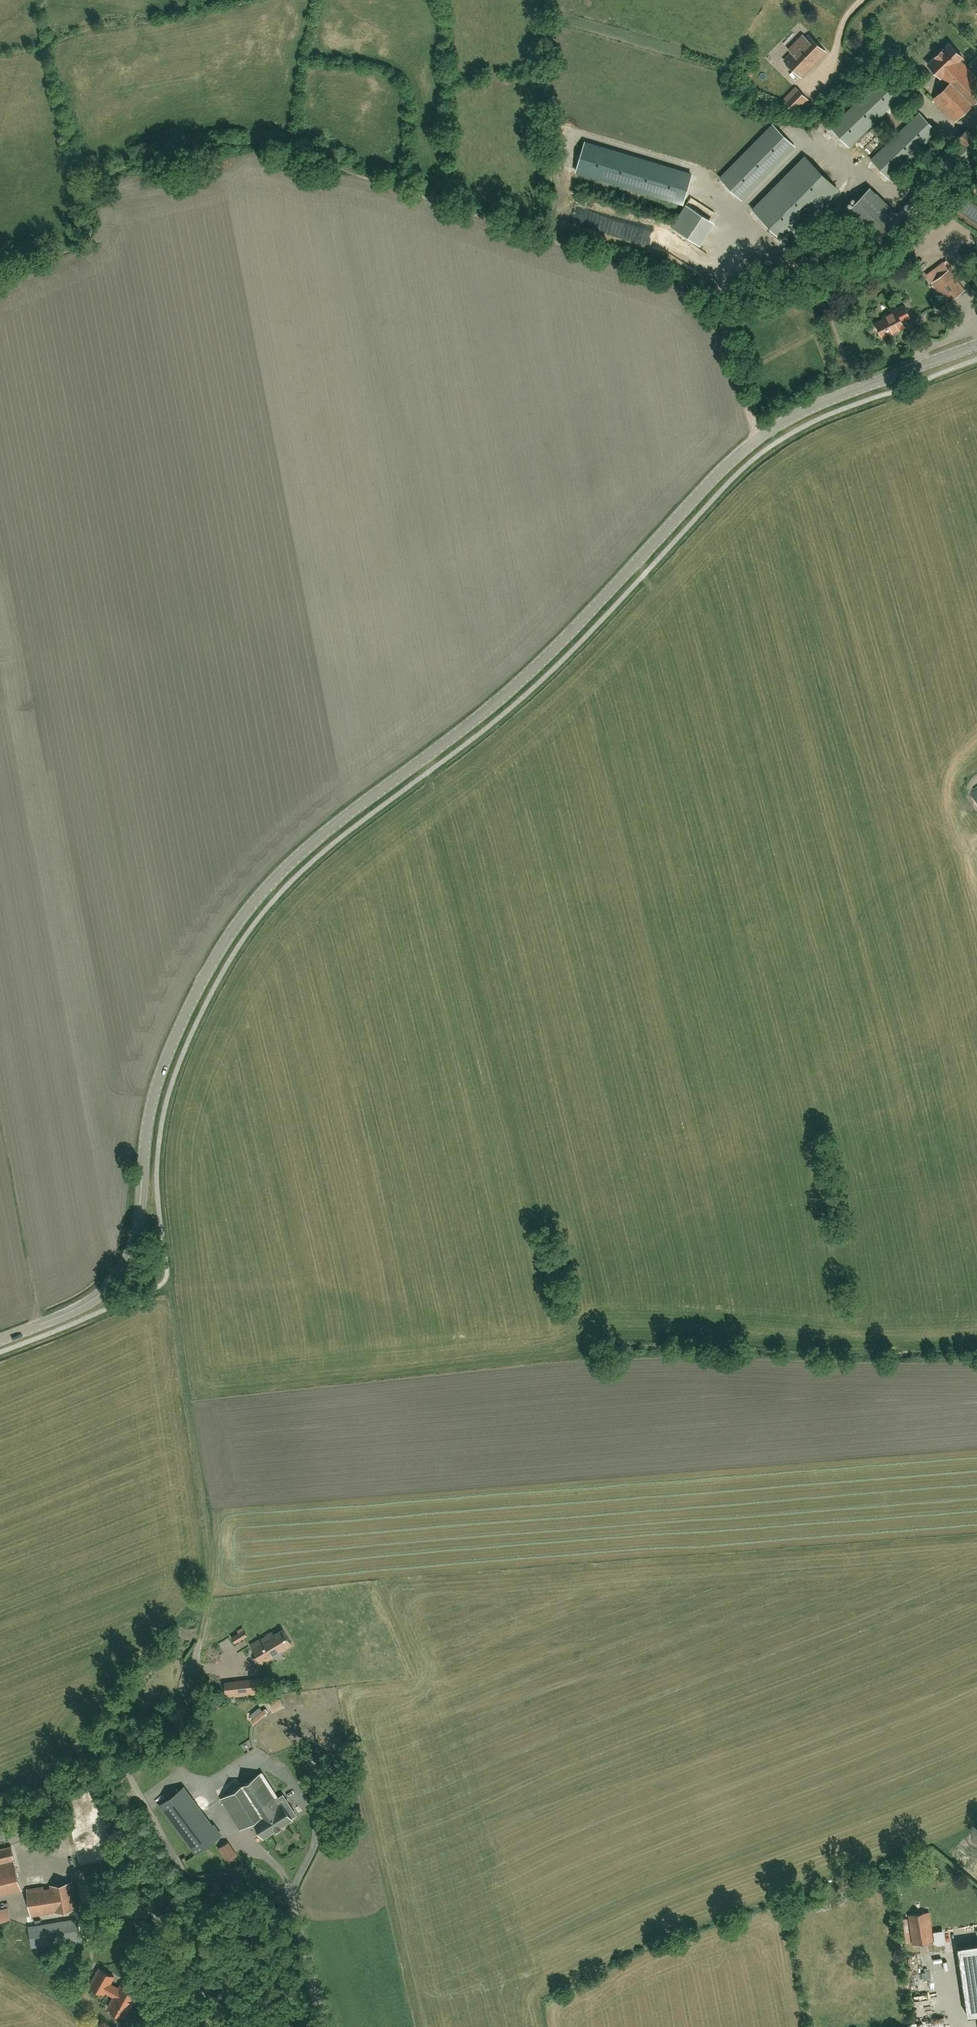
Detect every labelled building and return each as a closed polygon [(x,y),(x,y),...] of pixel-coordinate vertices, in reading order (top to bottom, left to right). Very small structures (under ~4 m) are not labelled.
[(811,38),(808,35),(784,60),(787,62),(786,63),(798,75),(799,74),(802,77),(826,52),(823,50),(824,49),(811,37),(811,38)] [(934,100),(955,122),(976,100),(976,79),(964,66),(965,66),(959,61),(962,58),(949,45),(928,65),(941,79),(947,73),(952,78),(948,82),(950,84),(934,100)] [(830,127),(849,145),(901,95),(883,76),(830,127)] [(795,88),(783,100),(795,112),(807,100),(795,88)] [(871,159),(883,172),(889,177),(936,132),(918,113),(871,159)] [(744,201),(796,148),(774,127),(722,179),(744,201)] [(958,142),(943,156),(959,173),(975,159),(976,160),(976,141),(967,131),(957,139),(959,141),(958,142)] [(577,172),(682,203),(691,174),(586,142),(577,172)] [(806,158),(754,211),(786,242),(838,190),(806,158)] [(869,187),(845,211),(882,246),(905,222),(869,187)] [(896,213),(909,226),(926,208),(913,195),(896,213)] [(961,195),(950,211),(976,229),(976,205),(961,195)] [(713,217),(717,211),(695,198),(692,204),(713,217)] [(947,302),(964,289),(948,269),(932,282),(947,302)] [(901,321),(909,317),(903,306),(888,314),(889,316),(875,323),(876,325),(876,327),(878,332),(881,333),(882,335),(893,329),(894,331),(903,326),(901,321)] [(273,1657),(272,1656),(292,1644),(283,1629),(274,1635),(272,1632),(266,1636),(262,1639),(262,1638),(251,1644),(258,1655),(254,1658),(258,1665),(273,1657)] [(232,1637),(235,1642),(242,1638),(239,1633),(232,1637)] [(239,1695),(252,1694),(251,1682),(238,1683),(239,1695)] [(47,1748),(57,1740),(53,1736),(44,1744),(47,1748)] [(241,1829),(254,1820),(264,1837),(294,1818),(293,1817),(297,1814),(288,1800),(284,1803),(283,1801),(282,1802),(263,1772),(221,1798),(241,1829)] [(205,1831),(213,1825),(184,1786),(159,1804),(196,1853),(212,1841),(205,1831)] [(63,1839),(67,1824),(30,1813),(22,1841),(59,1851),(62,1839),(63,1839)] [(220,1847),(228,1862),(239,1856),(232,1841),(220,1847)] [(15,1861),(11,1845),(0,1848),(0,1864),(15,1861)] [(0,1864),(0,1895),(22,1889),(15,1861),(0,1864)] [(55,1912),(77,1908),(72,1881),(50,1885),(51,1887),(44,1888),(44,1886),(27,1889),(32,1915),(48,1913),(48,1910),(55,1909),(55,1912)] [(11,1919),(9,1906),(0,1907),(0,1921),(11,1919)] [(933,1941),(929,1912),(909,1915),(913,1943),(933,1941)] [(32,1947),(82,1938),(78,1918),(29,1926),(32,1947)] [(934,1931),(936,1944),(942,1943),(940,1930),(934,1931)] [(957,1946),(967,2016),(976,2014),(976,1943),(957,1946)] [(110,1993),(113,1987),(109,1984),(114,1976),(100,1968),(90,1984),(104,1992),(105,1990),(110,1993)] [(110,1993),(114,1995),(108,2006),(124,2016),(137,1994),(121,1984),(118,1989),(113,1987),(110,1993)]
